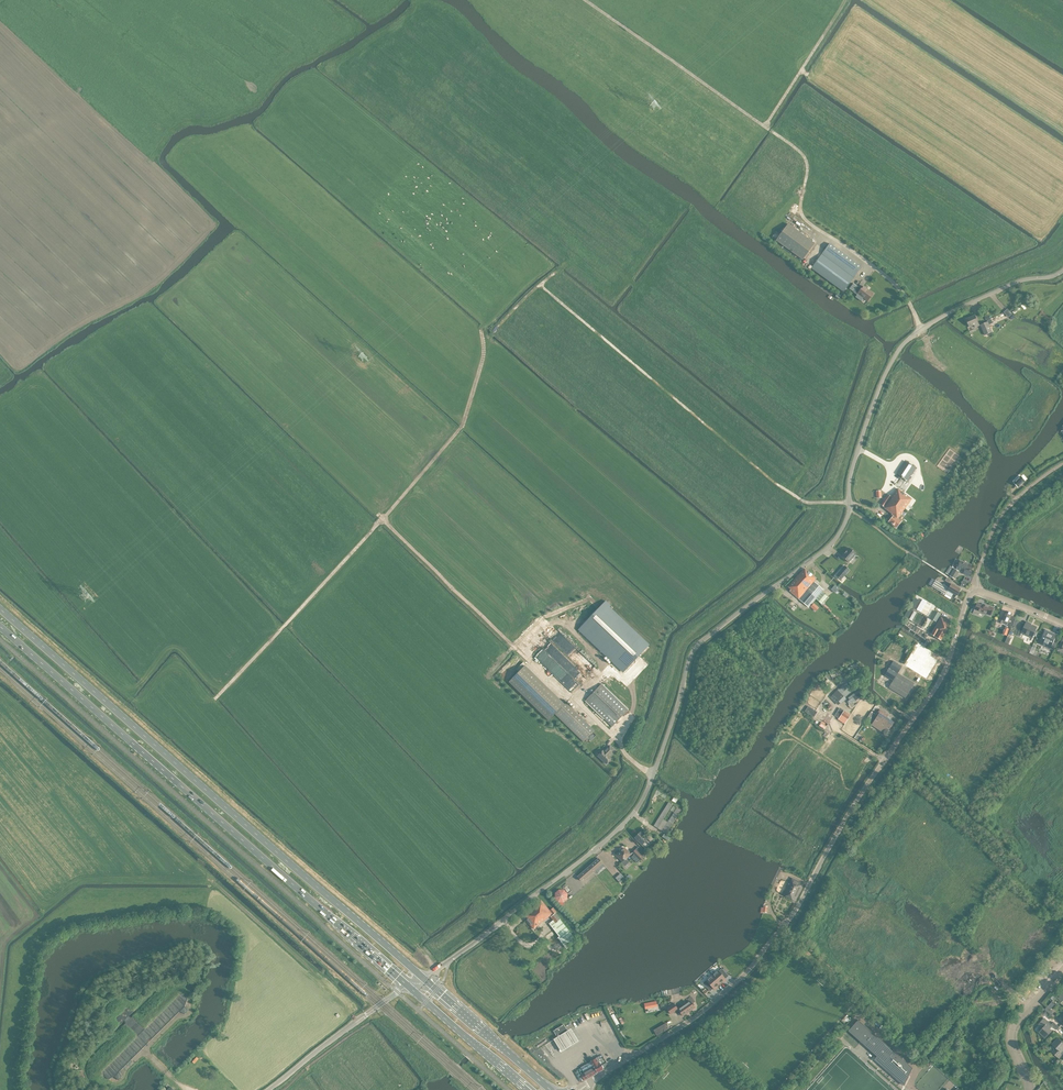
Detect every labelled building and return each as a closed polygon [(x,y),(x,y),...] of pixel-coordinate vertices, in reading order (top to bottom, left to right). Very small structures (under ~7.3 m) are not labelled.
[(788,224),(776,240),(796,255),(803,260),(806,255),(815,243),(811,240),(788,224)] [(820,255),(811,268),(843,291),(856,273),(861,267),(846,255),(829,243),(824,250),(820,255)] [(853,283),(849,288),(854,292),(858,286),(853,283)] [(854,292),(853,292),(857,295),(855,297),(861,301),(864,298),(868,301),(873,293),(863,286),(861,289),(858,286),(854,292)] [(970,327),(978,323),(975,315),(967,319),(970,327)] [(987,321),(980,325),(985,336),(992,332),(987,321)] [(905,461),(897,473),(907,480),(915,468),(905,461)] [(1014,483),(1018,487),(1025,481),(1021,477),(1014,483)] [(901,522),(897,518),(911,499),(897,489),(891,497),(886,493),(880,503),(884,507),(883,508),(894,515),(889,521),(896,527),(901,522)] [(841,556),(848,561),(856,553),(849,547),(841,556)] [(949,573),(951,574),(950,576),(954,579),(959,571),(960,568),(964,570),(963,573),(969,576),(971,571),(969,570),(972,565),(968,563),(967,564),(960,560),(956,569),(953,568),(952,567),(948,573),(949,573)] [(844,565),(836,575),(841,580),(849,570),(844,565)] [(807,588),(815,578),(802,568),(795,577),(807,588)] [(807,588),(795,577),(787,586),(790,589),(789,590),(799,599),(807,588)] [(945,594),(948,590),(956,595),(958,592),(959,592),(960,589),(951,583),(949,587),(943,584),(942,585),(935,580),(931,586),(941,592),(945,594)] [(814,582),(807,591),(821,603),(827,596),(821,591),(823,589),(814,582)] [(835,584),(831,589),(836,593),(840,588),(835,584)] [(807,591),(799,599),(808,607),(815,598),(821,604),(821,603),(807,591)] [(579,629),(623,671),(648,645),(608,607),(610,605),(606,601),(579,629)] [(815,611),(819,607),(814,602),(810,606),(815,611)] [(922,602),(917,612),(919,613),(917,617),(915,615),(912,622),(922,626),(930,609),(925,607),(927,604),(922,602)] [(907,621),(914,606),(910,604),(903,619),(907,621)] [(973,613),(978,615),(979,611),(990,615),(993,608),(984,604),(984,605),(981,604),(981,605),(976,604),(975,606),(973,613)] [(930,618),(936,621),(940,613),(935,610),(930,618)] [(1015,617),(1011,615),(1012,613),(1006,611),(1001,623),(1007,625),(1006,627),(1009,629),(1010,630),(1015,617)] [(932,632),(931,634),(941,640),(951,623),(941,617),(938,623),(932,632)] [(1017,635),(1020,636),(1022,633),(1032,637),(1037,628),(1030,625),(1031,624),(1027,622),(1026,624),(1023,622),(1017,635)] [(558,629),(551,636),(581,667),(585,663),(587,666),(586,666),(588,668),(587,669),(590,672),(595,667),(558,629)] [(1039,642),(1043,644),(1044,643),(1051,646),(1051,647),(1054,649),(1057,643),(1053,642),(1056,637),(1051,635),(1051,633),(1045,630),(1039,642)] [(917,643),(909,657),(914,660),(919,652),(928,657),(931,651),(917,643)] [(884,675),(893,680),(888,688),(889,688),(905,698),(914,683),(900,675),(900,674),(900,675),(896,673),(897,671),(898,672),(902,666),(893,661),(884,675)] [(524,666),(509,682),(548,720),(555,714),(564,704),(524,666)] [(849,682),(851,686),(855,683),(856,686),(860,684),(858,682),(862,680),(859,673),(855,675),(857,678),(849,682)] [(821,679),(831,689),(835,685),(825,675),(821,679)] [(832,694),(836,699),(835,700),(837,702),(838,701),(841,703),(846,699),(845,697),(851,690),(848,687),(846,683),(842,685),(837,690),(837,689),(832,694)] [(601,684),(585,700),(612,726),(628,710),(601,684)] [(847,701),(849,704),(855,700),(862,695),(861,695),(862,694),(858,690),(847,698),(848,700),(847,701)] [(564,704),(555,714),(583,741),(594,730),(565,703),(564,704)] [(811,708),(808,706),(805,711),(814,717),(817,712),(811,708)] [(835,715),(846,722),(850,715),(840,708),(835,715)] [(878,728),(884,731),(883,732),(883,733),(883,734),(884,735),(886,736),(887,736),(889,735),(889,734),(890,732),(889,731),(888,730),(894,722),(889,719),(890,718),(891,717),(879,709),(874,717),(876,718),(871,724),(878,729),(878,728)] [(825,728),(828,723),(822,720),(819,726),(825,728)] [(828,738),(831,733),(826,729),(823,734),(828,738)] [(612,757),(610,755),(615,749),(610,745),(605,750),(604,749),(599,755),(607,763),(612,757)] [(665,798),(667,795),(657,790),(652,800),(655,802),(658,795),(665,798)] [(672,805),(668,802),(666,805),(653,825),(658,828),(663,819),(672,805)] [(667,822),(662,831),(666,833),(680,810),(676,807),(667,822)] [(641,831),(634,837),(641,844),(648,839),(650,841),(653,839),(649,834),(646,836),(644,834),(641,831)] [(624,848),(616,855),(622,861),(621,862),(624,866),(628,862),(625,859),(630,854),(624,848)] [(635,849),(632,852),(634,854),(640,860),(643,857),(635,849)] [(582,872),(577,876),(580,879),(581,880),(584,878),(585,879),(595,870),(602,863),(598,858),(582,872)] [(782,893),(795,900),(803,884),(791,877),(789,882),(788,882),(782,893)] [(559,889),(555,893),(555,898),(558,902),(564,902),(566,899),(567,895),(564,890),(559,889)] [(536,904),(524,914),(527,918),(526,919),(534,929),(550,916),(553,920),(549,923),(560,936),(558,938),(567,949),(577,940),(560,919),(555,913),(556,912),(553,907),(549,910),(541,900),(536,904)] [(1007,974),(1013,980),(1021,973),(1014,966),(1007,974)] [(718,970),(712,975),(719,983),(722,980),(723,982),(726,980),(725,978),(728,976),(725,973),(722,969),(719,971),(718,970)] [(706,980),(702,983),(705,986),(706,986),(710,991),(713,988),(714,990),(717,987),(716,986),(719,983),(712,975),(707,980),(706,980)] [(145,1029),(143,1029),(132,1018),(133,1018),(137,1012),(136,1012),(132,1017),(131,1017),(131,1018),(128,1017),(132,1012),(135,1010),(135,1009),(136,1008),(136,1007),(137,1007),(137,1006),(137,1005),(137,1004),(130,1011),(126,1007),(120,1013),(114,1019),(118,1023),(111,1029),(112,1030),(113,1030),(114,1030),(114,1029),(115,1029),(116,1028),(120,1025),(124,1020),(125,1023),(124,1024),(119,1029),(120,1029),(125,1025),(126,1025),(137,1036),(137,1037),(102,1072),(102,1075),(107,1080),(114,1078),(117,1081),(118,1081),(119,1081),(121,1078),(122,1078),(122,1077),(119,1072),(178,1013),(183,1015),(184,1015),(187,1013),(187,1012),(187,1011),(183,1007),(187,999),(182,995),(179,996),(145,1029)] [(678,1009),(682,1016),(694,1007),(690,1000),(678,1009)] [(674,1011),(678,1009),(673,1003),(669,1005),(674,1011)] [(1051,1024),(1044,1018),(1039,1024),(1043,1028),(1039,1032),(1045,1038),(1052,1031),(1050,1028),(1052,1025),(1057,1030),(1060,1027),(1053,1022),(1051,1024)] [(877,1056),(888,1066),(886,1069),(904,1085),(907,1078),(908,1077),(912,1068),(893,1051),(893,1050),(893,1051),(889,1047),(890,1047),(889,1047),(858,1019),(854,1024),(852,1026),(848,1031),(876,1056),(877,1057),(877,1056)] [(656,1034),(670,1028),(667,1023),(654,1029),(656,1034)] [(553,1031),(557,1037),(568,1031),(567,1030),(569,1029),(568,1027),(566,1028),(564,1024),(553,1031)] [(571,1029),(553,1039),(561,1052),(578,1041),(571,1029)] [(1052,1044),(1056,1048),(1052,1052),(1059,1058),(1062,1053),(1062,1042),(1058,1038),(1052,1044)] [(600,1063),(603,1061),(600,1055),(590,1061),(590,1062),(581,1067),(584,1072),(583,1073),(581,1074),(584,1080),(586,1078),(587,1078),(603,1068),(600,1063)]
